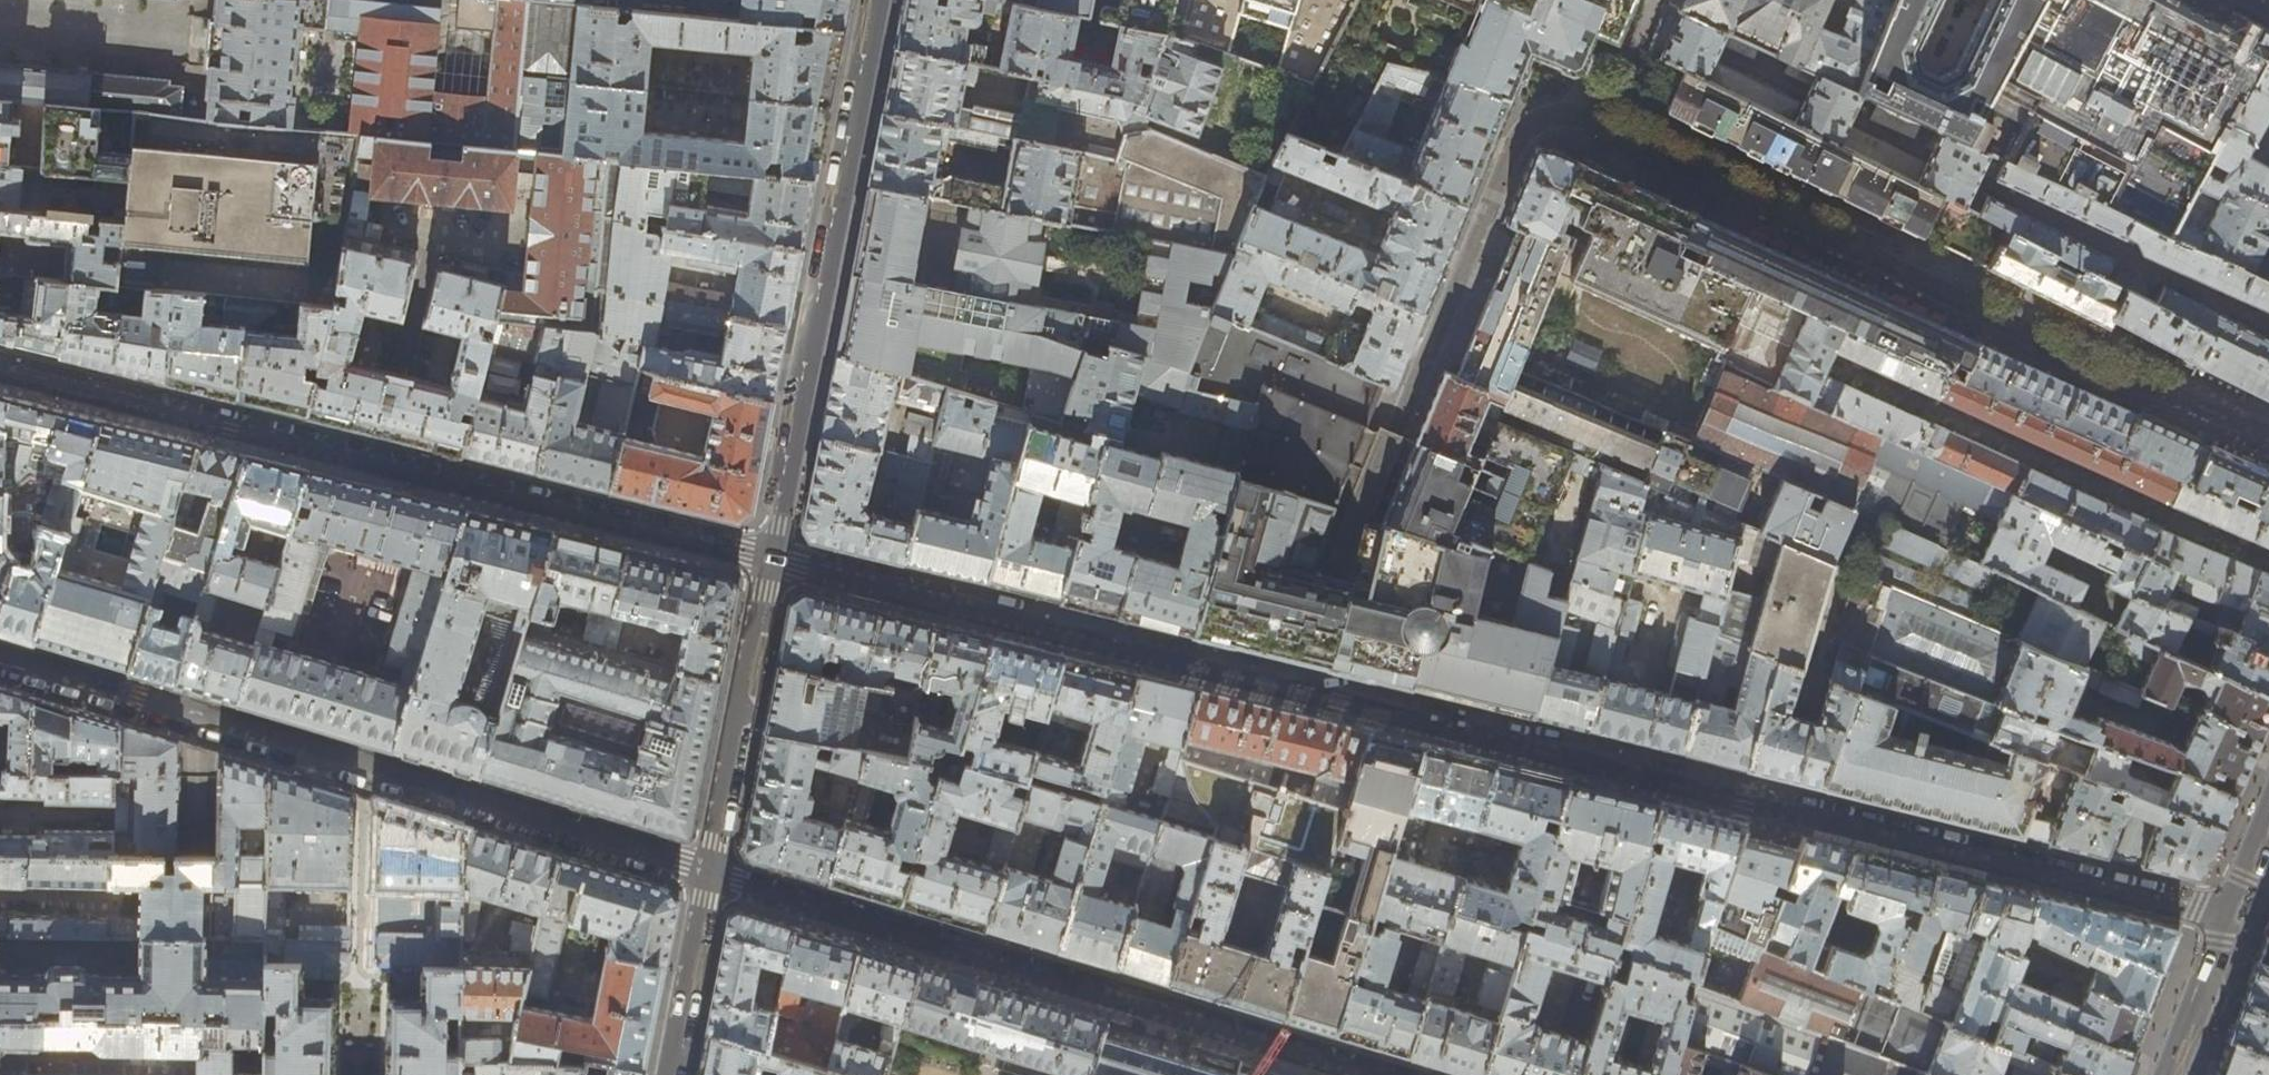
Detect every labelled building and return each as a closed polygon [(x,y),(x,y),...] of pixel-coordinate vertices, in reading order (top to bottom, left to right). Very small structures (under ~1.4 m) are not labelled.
[(217,19),(212,18),(208,70),(213,70),(210,98),(213,98),(210,120),(297,129),(301,100),(295,99),(298,83),(301,83),(302,75),(300,75),(301,71),(298,71),(301,36),(304,37),(305,30),(326,32),(326,28),(330,0),(219,0),(217,19)] [(372,0),(330,0),(326,28),(340,30),(339,39),(363,41),(355,135),(360,135),(501,149),(513,151),(516,124),(521,72),(527,0),(459,0),(457,26),(496,30),(489,97),(436,92),(444,7),(372,0)] [(843,29),(549,0),(527,0),(521,72),(644,85),(649,40),(753,50),(749,96),(829,104),(835,74),(843,29)] [(843,29),(849,0),(549,0),(843,29)] [(1003,0),(903,0),(901,14),(895,46),(978,64),(1030,74),(1139,97),(1162,32),(1120,23),(1110,66),(1069,57),(1072,41),(1086,43),(1092,18),(1003,0)] [(1178,35),(1189,0),(1120,0),(1118,8),(1091,3),(1092,0),(1003,0),(1092,18),(1120,23),(1162,32),(1178,35)] [(1178,35),(1197,42),(1228,53),(1241,12),(1291,27),(1278,70),(1312,82),(1355,0),(1189,0),(1178,35)] [(1303,100),(1355,128),(1388,64),(1467,82),(1468,81),(1510,99),(1521,74),(1529,53),(1578,72),(1595,33),(1616,41),(1625,20),(1633,0),(1403,0),(1402,3),(1418,10),(1415,15),(1421,28),(1424,29),(1412,57),(1370,39),(1385,2),(1381,0),(1355,0),(1312,82),(1303,100)] [(1668,6),(1759,48),(1788,62),(1852,91),(1890,0),(1853,0),(1838,37),(1815,28),(1827,0),(1671,0),(1668,6)] [(1921,123),(1936,129),(1963,142),(2041,0),(1987,0),(1953,69),(1937,77),(1919,68),(1914,49),(1938,0),(1890,0),(1852,91),(1862,96),(1876,102),(1868,119),(1913,139),(1921,123)] [(1963,142),(2170,235),(2203,173),(2268,51),(2268,48),(2247,36),(2179,0),(2041,0),(1963,142)] [(1668,6),(1650,49),(1649,52),(1684,69),(2007,231),(2054,254),(2084,269),(2104,279),(2114,260),(1973,189),(1980,173),(2124,238),(2126,234),(2136,240),(2143,253),(2268,310),(2268,280),(2170,235),(1963,142),(1936,129),(1927,148),(1932,150),(1925,164),(1846,127),(1862,96),(1852,91),(1788,62),(1782,75),(1809,87),(1802,104),(1714,61),(1720,46),(1752,61),(1759,48),(1668,6)] [(978,64),(895,46),(889,76),(882,111),(1047,145),(1057,104),(1114,116),(1118,120),(1121,126),(1122,132),(1123,140),(1125,133),(1143,130),(1149,115),(1195,131),(1223,61),(1193,52),(1197,42),(1178,35),(1162,32),(1139,97),(1030,74),(1021,114),(972,105),(971,108),(958,105),(963,83),(974,85),(978,64)] [(2203,173),(2268,200),(2268,165),(2248,153),(2268,115),(2268,51),(2203,173)] [(1510,99),(1468,81),(1467,82),(1388,64),(1355,128),(1342,155),(1466,206),(1493,139),(1509,101),(1510,99)] [(13,101),(47,104),(101,110),(116,111),(135,113),(180,117),(183,91),(169,90),(170,84),(94,76),(94,73),(72,70),(72,72),(0,65),(0,99),(13,101)] [(1987,269),(2007,231),(1684,69),(1666,110),(1673,114),(1760,157),(1821,187),(1930,240),(1987,269)] [(640,130),(644,85),(521,72),(516,124),(513,151),(607,159),(815,178),(822,139),(829,104),(749,96),(744,140),(640,130)] [(13,101),(0,99),(0,165),(8,166),(11,132),(20,132),(20,122),(11,121),(13,101)] [(96,150),(101,110),(47,104),(41,170),(128,178),(135,113),(116,111),(113,152),(96,150)] [(1047,145),(882,111),(875,150),(868,185),(925,196),(970,204),(1045,219),(1153,239),(1233,255),(1242,235),(1263,183),(1261,181),(1264,175),(1201,149),(1151,129),(1143,130),(1125,133),(1123,140),(1115,159),(1047,145)] [(344,235),(360,135),(355,135),(297,129),(210,120),(180,117),(135,113),(128,178),(124,221),(117,285),(123,285),(172,290),(247,297),(287,301),(301,303),(333,306),(344,235)] [(1342,155),(1286,133),(1264,175),(1261,181),(1263,183),(1242,235),(1423,310),(1440,270),(1466,206),(1342,155)] [(450,387),(387,371),(372,431),(387,435),(429,445),(462,453),(480,381),(487,353),(495,323),(572,330),(591,332),(595,288),(602,217),(607,159),(513,151),(501,149),(360,135),(344,235),(381,244),(385,227),(367,222),(371,194),(511,207),(514,186),(535,188),(525,292),(505,291),(506,286),(486,281),(490,268),(463,261),(459,275),(436,269),(423,324),(462,335),(450,387)] [(1506,222),(1517,227),(1568,248),(1572,237),(1560,232),(1557,225),(1561,218),(1572,223),(1570,227),(1575,230),(1584,209),(1561,198),(1577,160),(1556,151),(1536,147),(1532,157),(1517,195),(1506,222)] [(602,217),(801,248),(808,216),(815,178),(607,159),(602,217)] [(1692,212),(1577,160),(1561,198),(1584,209),(1575,230),(1572,237),(1568,248),(1557,274),(1561,276),(1723,345),(1751,284),(1676,250),(1692,212)] [(8,166),(0,165),(0,209),(16,210),(21,167),(8,166)] [(2203,173),(2170,235),(2268,280),(2268,252),(2261,248),(2268,230),(2268,200),(2203,173)] [(921,219),(925,196),(868,185),(859,233),(852,271),(909,283),(913,260),(921,219)] [(957,267),(953,291),(1028,307),(1032,286),(1040,287),(1042,274),(1066,278),(1069,262),(1045,257),(1048,243),(1041,241),(1045,219),(970,204),(965,229),(962,228),(955,266),(957,267)] [(16,210),(0,209),(0,232),(27,234),(27,236),(30,240),(67,243),(63,280),(68,280),(117,285),(124,221),(88,217),(48,214),(16,210)] [(49,209),(48,214),(88,217),(88,213),(49,209)] [(1676,250),(1751,284),(1942,370),(1945,363),(1952,360),(1957,362),(1952,374),(1962,379),(1979,342),(1947,328),(1826,272),(1726,227),(1692,212),(1676,250)] [(793,291),(801,248),(602,217),(595,288),(662,301),(672,252),(739,265),(730,314),(787,325),(793,291)] [(1568,248),(1517,227),(1498,274),(1474,334),(1456,376),(1507,396),(1517,371),(1523,359),(1530,341),(1533,332),(1557,274),(1568,248)] [(2051,261),(2054,254),(2007,231),(1987,269),(2049,299),(2105,327),(2110,318),(2126,290),(2111,283),(2104,279),(2084,269),(2081,275),(2051,261)] [(416,252),(381,244),(344,235),(333,306),(306,415),(340,423),(372,431),(387,371),(349,362),(361,309),(400,318),(416,252)] [(1423,310),(1242,235),(1233,255),(1224,276),(1211,308),(1210,309),(1315,354),(1323,336),(1254,307),(1267,276),(1347,310),(1326,359),(1383,383),(1392,387),(1406,352),(1423,310)] [(1133,328),(1028,307),(1087,338),(1189,369),(1210,309),(1211,308),(1179,302),(1184,281),(1211,284),(1213,275),(1224,276),(1233,255),(1153,239),(1133,328)] [(836,352),(907,375),(913,352),(897,348),(906,293),(970,306),(961,352),(1034,366),(1029,373),(1021,410),(1029,413),(1059,422),(1087,338),(1028,307),(953,291),(909,283),(852,271),(836,352)] [(2116,274),(2111,283),(2126,290),(2144,299),(2149,290),(2116,274)] [(2,340),(59,354),(68,280),(63,280),(26,276),(22,317),(2,315),(2,311),(0,311),(0,340),(2,340)] [(123,285),(117,285),(68,280),(59,354),(82,360),(112,367),(119,313),(96,311),(97,299),(121,302),(121,300),(123,285)] [(1723,345),(1716,359),(1725,364),(1810,402),(1835,348),(2268,545),(2268,519),(2191,484),(2192,483),(2121,451),(1962,379),(1952,374),(1942,370),(1751,284),(1723,345)] [(166,380),(172,290),(123,285),(121,300),(145,301),(144,314),(119,313),(112,367),(135,373),(166,380)] [(2163,286),(2155,304),(2213,334),(2268,362),(2268,341),(2163,286)] [(591,332),(612,347),(614,335),(625,337),(622,355),(639,368),(772,401),(779,367),(787,325),(730,314),(662,301),(595,288),(591,332)] [(166,380),(198,388),(236,398),(247,297),(172,290),(166,380)] [(2144,299),(2126,290),(2110,318),(2111,318),(2161,344),(2196,363),(2213,334),(2155,304),(2144,299)] [(286,307),(287,301),(247,297),(236,398),(267,405),(306,415),(333,306),(301,303),(297,335),(255,331),(256,323),(280,310),(280,306),(286,307)] [(1315,354),(1210,309),(1189,369),(1183,387),(1255,406),(1192,632),(1225,640),(1253,647),(1279,653),(1311,661),(1376,677),(1478,702),(1532,715),(1546,668),(1536,665),(1540,651),(1550,654),(1565,600),(1544,594),(1550,571),(1526,562),(1452,532),(1472,482),(1455,476),(1462,459),(1416,441),(1394,433),(1379,426),(1376,432),(1365,427),(1373,407),(1383,383),(1326,359),(1315,354)] [(536,471),(572,330),(495,323),(487,353),(536,365),(533,375),(534,375),(525,409),(487,399),(488,394),(483,392),(486,383),(480,381),(462,453),(499,462),(536,471)] [(639,368),(622,355),(612,347),(591,332),(572,330),(536,471),(570,480),(609,489),(639,368)] [(1542,336),(1533,332),(1530,341),(1523,359),(1531,362),(1542,336)] [(2213,334),(2196,363),(2236,383),(2248,389),(2268,400),(2268,362),(2213,334)] [(1183,387),(1189,369),(1087,338),(1059,422),(1091,432),(1104,436),(1101,446),(1060,600),(1094,608),(1120,614),(1135,555),(1135,554),(1116,548),(1116,546),(1108,544),(1119,506),(1127,508),(1128,505),(1146,511),(1158,459),(1118,448),(1133,396),(1175,407),(1182,387),(1183,387)] [(1979,342),(1962,379),(2121,451),(2138,414),(2086,391),(1979,342)] [(940,412),(946,387),(907,375),(836,352),(828,395),(820,435),(879,450),(895,379),(903,381),(899,395),(925,402),(924,407),(940,412)] [(1716,386),(1725,364),(1716,359),(1712,358),(1702,380),(1716,386)] [(2236,383),(2196,363),(2193,368),(2245,395),(2248,389),(2236,383)] [(1725,364),(1716,386),(1693,442),(1757,469),(1781,479),(1853,509),(1885,522),(1908,532),(1919,507),(1859,481),(1868,461),(1977,511),(1990,484),(1815,404),(1810,402),(1725,364)] [(738,521),(751,511),(757,478),(772,401),(639,368),(609,489),(675,505),(738,521)] [(1456,376),(1444,371),(1429,410),(1416,441),(1462,459),(1479,465),(1483,456),(1468,451),(1472,442),(1486,447),(1507,396),(1456,376)] [(1565,467),(1599,480),(1570,579),(1572,580),(1624,600),(1588,729),(1644,742),(1684,752),(1714,634),(1743,525),(1734,521),(1757,469),(1693,442),(1666,431),(1643,422),(1517,371),(1507,396),(1486,447),(1483,456),(1479,465),(1472,482),(1452,532),(1526,562),(1565,467)] [(2161,529),(2162,528),(2107,504),(2107,505),(1827,377),(1815,404),(1990,484),(2010,494),(2147,555),(2268,607),(2268,574),(2161,529)] [(964,392),(946,387),(940,412),(938,419),(928,463),(904,562),(954,574),(986,582),(1029,413),(1021,410),(974,396),(971,408),(959,405),(964,392)] [(1255,406),(1183,387),(1182,387),(1175,407),(1174,409),(1230,424),(1217,468),(1160,452),(1158,459),(1146,511),(1189,523),(1177,566),(1135,555),(1120,614),(1158,624),(1192,632),(1255,406)] [(10,435),(10,430),(2,428),(10,398),(0,395),(0,494),(1,495),(1,434),(10,436),(10,435)] [(54,409),(10,398),(2,428),(10,430),(10,435),(16,436),(22,437),(19,446),(14,467),(17,486),(30,479),(57,477),(62,477),(82,483),(101,420),(54,409)] [(1647,412),(1643,422),(1666,431),(1669,421),(1647,412)] [(917,435),(910,458),(928,463),(938,419),(912,413),(907,432),(917,435)] [(1101,446),(1088,442),(1091,432),(1059,422),(1029,413),(986,582),(1027,592),(1060,600),(1101,446)] [(2193,439),(2138,414),(2121,451),(2192,483),(2208,446),(2193,439)] [(144,431),(101,420),(82,483),(33,642),(79,655),(127,670),(162,556),(198,444),(144,431)] [(910,458),(879,450),(820,435),(811,484),(803,527),(810,539),(859,551),(904,562),(928,463),(910,458)] [(13,444),(19,446),(22,437),(16,436),(13,444)] [(210,570),(216,548),(245,455),(221,449),(198,444),(162,556),(210,570)] [(2192,483),(2191,484),(2268,519),(2268,474),(2208,446),(2192,483)] [(275,462),(245,455),(216,548),(241,556),(251,523),(288,534),(307,470),(275,462)] [(307,470),(288,534),(278,568),(267,606),(255,645),(238,703),(309,725),(393,750),(466,509),(385,490),(307,470)] [(82,483),(62,477),(57,477),(38,537),(44,549),(38,568),(13,560),(1,547),(1,495),(0,494),(0,632),(33,642),(82,483)] [(31,494),(30,479),(17,486),(13,488),(17,495),(31,494)] [(1831,561),(1831,562),(1853,509),(1781,479),(1758,531),(1831,561)] [(2147,555),(2010,494),(1978,563),(2072,607),(2084,582),(2040,562),(2050,543),(2110,572),(2104,584),(2128,597),(2115,626),(2119,628),(2171,652),(2183,629),(2185,630),(2190,629),(2191,627),(2215,636),(2213,641),(2221,644),(2210,669),(2268,697),(2268,654),(2248,644),(2250,639),(2215,626),(2192,618),(2188,617),(2129,593),(2147,555)] [(507,519),(466,509),(393,750),(421,758),(454,768),(479,776),(525,623),(553,530),(507,519)] [(1978,563),(1908,532),(1885,522),(1877,541),(2029,610),(2025,619),(1872,552),(1862,575),(1891,587),(2082,667),(2102,620),(2072,607),(1978,563)] [(1758,531),(1743,525),(1714,634),(1775,658),(1746,767),(1779,775),(1821,785),(1856,689),(1869,652),(1891,587),(1862,575),(1856,572),(1832,640),(1840,644),(1831,678),(1830,678),(1829,680),(1830,681),(1818,721),(1812,721),(1792,717),(1786,711),(1799,669),(1800,669),(1801,667),(1800,666),(1831,561),(1758,531)] [(590,540),(553,530),(525,623),(551,630),(559,603),(568,602),(591,607),(583,640),(603,646),(626,548),(590,540)] [(278,568),(241,556),(216,548),(210,570),(200,601),(195,618),(175,684),(205,694),(238,703),(255,645),(207,632),(219,591),(267,606),(278,568)] [(626,548),(603,646),(615,650),(624,614),(653,621),(658,624),(662,626),(666,626),(670,625),(684,628),(677,668),(719,680),(729,630),(737,587),(728,573),(671,559),(626,548)] [(2147,555),(2129,593),(2188,617),(2192,618),(2196,609),(2166,596),(2170,585),(2234,609),(2235,607),(2245,611),(2241,622),(2220,613),(2215,626),(2250,639),(2248,644),(2268,654),(2268,607),(2147,555)] [(200,601),(210,570),(162,556),(127,670),(152,677),(175,684),(195,618),(181,614),(176,628),(177,630),(155,623),(166,592),(200,601)] [(1572,580),(1566,599),(1565,600),(1550,654),(1546,668),(1532,715),(1564,723),(1588,729),(1624,600),(1572,580)] [(2082,667),(1891,587),(1869,652),(2056,727),(2097,741),(2130,753),(2177,769),(2235,797),(2235,795),(2243,778),(2246,771),(2256,747),(2266,724),(2236,710),(2230,721),(2205,709),(2201,716),(2169,703),(2165,711),(2193,723),(2183,750),(2170,744),(2171,743),(2097,717),(2094,723),(2074,715),(2086,686),(2120,701),(2127,686),(2082,667)] [(784,625),(777,661),(826,672),(828,664),(825,661),(820,660),(821,656),(825,653),(836,655),(839,659),(837,668),(831,667),(829,673),(860,680),(878,610),(836,600),(803,592),(789,601),(784,625)] [(911,618),(878,610),(860,680),(887,686),(894,688),(895,681),(890,680),(892,672),(922,679),(933,624),(911,618)] [(551,630),(525,623),(479,776),(566,802),(687,838),(690,836),(697,795),(708,737),(719,680),(677,668),(615,650),(603,646),(583,640),(551,630)] [(964,631),(933,624),(922,679),(921,683),(951,690),(945,718),(951,720),(949,726),(942,729),(913,721),(913,725),(906,757),(941,765),(944,757),(957,761),(960,749),(962,742),(993,638),(964,631)] [(2171,652),(2119,628),(2115,636),(2121,648),(2151,663),(2139,691),(2169,703),(2179,680),(2192,681),(2201,686),(2209,699),(2205,709),(2230,721),(2236,710),(2266,724),(2268,719),(2268,697),(2210,669),(2171,652)] [(1684,752),(1716,760),(1746,767),(1775,658),(1714,634),(1684,752)] [(1025,646),(993,638),(962,742),(975,745),(972,754),(960,749),(957,761),(961,762),(967,764),(1014,778),(1026,781),(1035,751),(992,739),(1002,704),(1045,717),(1064,656),(1025,646)] [(2056,727),(1869,652),(1856,689),(2073,771),(2222,827),(2228,814),(2235,797),(2177,769),(2168,791),(2143,782),(2146,772),(2125,764),(2130,753),(2097,741),(2092,754),(2051,739),(2056,727)] [(1045,717),(1035,751),(1026,781),(1030,783),(1050,789),(1054,777),(1102,790),(1137,674),(1098,664),(1064,656),(1045,717)] [(826,672),(777,661),(771,694),(764,730),(815,740),(833,743),(867,750),(906,757),(913,725),(880,717),(887,686),(860,680),(829,673),(826,672)] [(1166,681),(1137,674),(1102,790),(1098,803),(1103,805),(1121,810),(1127,790),(1128,790),(1142,747),(1140,746),(1143,737),(1171,744),(1166,759),(1160,763),(1152,792),(1167,796),(1199,689),(1166,681)] [(4,771),(31,771),(34,697),(0,686),(0,715),(12,715),(11,754),(0,753),(0,771),(4,771)] [(1280,709),(1199,689),(1167,796),(1162,815),(1216,831),(1214,838),(1326,872),(1368,730),(1280,709)] [(2073,771),(1856,689),(1821,785),(1866,796),(1986,826),(2047,840),(2053,826),(2025,819),(2038,783),(2065,793),(2073,771)] [(52,702),(34,697),(31,771),(72,771),(71,708),(52,702)] [(94,715),(71,708),(72,771),(120,772),(120,723),(94,715)] [(180,854),(182,742),(167,737),(120,723),(120,772),(72,771),(31,771),(4,771),(4,781),(0,781),(0,852),(180,854)] [(829,760),(812,755),(815,740),(764,730),(742,846),(748,857),(790,869),(828,881),(867,750),(833,743),(829,760)] [(1393,736),(1368,730),(1326,872),(1379,887),(1422,743),(1393,736)] [(219,753),(182,742),(180,854),(212,856),(217,856),(219,753)] [(1459,753),(1422,743),(1379,887),(1451,909),(1461,877),(1418,864),(1432,815),(1461,822),(1458,829),(1473,834),(1495,761),(1459,753)] [(900,902),(938,775),(941,765),(906,757),(867,750),(828,881),(863,891),(900,902)] [(242,760),(219,753),(217,856),(212,856),(211,885),(235,885),(235,897),(216,896),(214,936),(265,937),(267,855),(238,855),(238,823),(267,823),(268,768),(242,760)] [(1530,770),(1495,761),(1473,834),(1472,837),(1498,844),(1501,833),(1520,838),(1505,890),(1461,877),(1451,909),(1504,925),(1505,920),(1509,920),(1512,919),(1515,916),(1515,913),(1528,917),(1536,889),(1569,779),(1530,770)] [(1014,778),(967,764),(961,762),(956,780),(938,775),(900,902),(941,915),(985,928),(1025,798),(1009,793),(1014,778)] [(268,768),(267,823),(267,855),(265,937),(264,964),(299,965),(324,965),(324,953),(347,953),(348,927),(298,926),(299,939),(285,939),(284,884),(349,886),(352,793),(320,783),(268,768)] [(2212,851),(2222,827),(2073,771),(2065,793),(2053,826),(2047,840),(2124,859),(2198,877),(2206,858),(2208,859),(2212,851)] [(1614,790),(1569,779),(1536,889),(1566,898),(1577,855),(1609,864),(1597,908),(1625,916),(1659,801),(1614,790)] [(1103,805),(1098,803),(1050,789),(1030,783),(1025,798),(985,928),(1021,939),(1057,950),(1103,805)] [(460,918),(462,826),(424,815),(378,801),(375,965),(422,966),(459,966),(460,949),(460,918)] [(1700,811),(1659,801),(1625,916),(1614,952),(1629,956),(1684,972),(1697,976),(1707,942),(1740,836),(1744,822),(1700,811)] [(1160,822),(1121,810),(1103,805),(1057,950),(1084,958),(1117,968),(1134,908),(1094,896),(1097,886),(1137,898),(1160,822)] [(1169,983),(1212,837),(1160,822),(1137,898),(1134,908),(1117,968),(1134,973),(1169,983)] [(509,840),(462,826),(460,918),(475,917),(481,896),(541,913),(558,855),(509,840)] [(1760,840),(1740,836),(1707,942),(1755,957),(1740,1002),(1879,1055),(1900,1002),(1879,994),(1761,946),(1798,850),(1760,840)] [(1226,1000),(1283,1018),(1326,872),(1214,838),(1212,837),(1169,983),(1226,1000)] [(1925,908),(1934,869),(1895,859),(1803,837),(1798,850),(1761,946),(1879,994),(1911,905),(1925,908)] [(180,854),(0,852),(0,881),(143,885),(142,922),(123,922),(123,920),(87,919),(87,917),(0,915),(0,935),(72,937),(141,937),(210,936),(211,885),(212,856),(180,854)] [(558,855),(541,913),(538,926),(521,995),(548,1000),(567,921),(611,934),(591,1018),(518,1004),(515,1016),(514,1015),(510,1040),(498,1039),(498,1036),(474,1036),(475,1015),(459,1015),(458,1060),(498,1062),(499,1060),(584,1063),(585,1059),(644,1070),(660,986),(676,903),(668,888),(616,873),(558,855)] [(1956,874),(1934,869),(1925,908),(1911,905),(1879,994),(1900,1002),(1920,1011),(1933,975),(1922,971),(1922,970),(1918,967),(1928,937),(1932,936),(1937,923),(1949,927),(1963,932),(1983,881),(1956,874)] [(1335,1033),(1379,887),(1326,872),(1283,1018),(1307,1025),(1335,1033)] [(2163,969),(2161,968),(2178,928),(2126,916),(2025,891),(1983,881),(1963,932),(1949,927),(1933,975),(1920,1011),(1978,1034),(1987,1013),(1998,1018),(2004,1003),(2133,1050),(2141,1029),(2160,977),(2163,969)] [(1335,1033),(1371,1044),(1408,1055),(1451,909),(1379,887),(1335,1033)] [(1566,898),(1536,889),(1528,917),(1524,931),(1482,1074),(1578,1074),(1587,1042),(1550,1031),(1566,979),(1552,974),(1555,965),(1606,980),(1614,952),(1625,916),(1597,908),(1566,898)] [(784,970),(794,926),(767,918),(737,909),(728,915),(717,977),(706,1031),(767,1049),(775,1012),(751,1007),(759,963),(784,970)] [(1474,1074),(1482,1074),(1524,931),(1504,925),(1451,909),(1408,1055),(1444,1066),(1474,1074)] [(511,950),(460,949),(459,966),(459,1015),(475,1015),(514,1015),(515,1016),(518,1004),(521,995),(538,926),(518,921),(511,950)] [(831,938),(794,926),(784,970),(775,1012),(767,1049),(828,1066),(858,946),(831,938)] [(210,936),(141,937),(141,976),(95,975),(95,974),(85,974),(84,970),(82,968),(80,967),(77,966),(77,965),(52,965),(52,967),(49,967),(46,969),(44,973),(34,973),(33,975),(0,974),(0,1017),(139,1018),(139,1004),(165,1005),(165,1019),(204,1020),(204,1007),(223,1008),(223,1020),(263,1021),(264,964),(265,937),(214,936),(210,936)] [(2265,937),(2261,946),(2256,959),(2268,964),(2268,938),(2265,937)] [(901,1022),(919,964),(888,955),(858,946),(828,1066),(858,1074),(885,1074),(889,1062),(897,1037),(901,1022)] [(324,953),(324,965),(325,965),(324,981),(341,981),(349,974),(349,953),(347,953),(324,953)] [(1629,956),(1620,985),(1606,980),(1587,1042),(1578,1074),(1671,1074),(1679,1042),(1690,1000),(1681,997),(1682,995),(1682,992),(1680,989),(1684,972),(1629,956)] [(2256,959),(2244,991),(2238,1009),(2227,1038),(2268,1055),(2268,964),(2256,959)] [(264,964),(263,1021),(262,1074),(331,1074),(333,999),(299,999),(299,965),(264,964)] [(901,1022),(998,1051),(1056,1068),(1079,1074),(1089,1074),(1101,1035),(1106,1020),(1061,1007),(1012,992),(919,964),(901,1022)] [(458,1060),(459,1015),(459,966),(422,966),(422,1000),(388,999),(387,1074),(458,1074),(458,1060)] [(1690,1000),(1679,1042),(1762,1070),(1775,1074),(1932,1074),(1879,1055),(1740,1002),(1695,984),(1690,1000)] [(1920,1011),(1900,1002),(1879,1055),(1932,1074),(1997,1074),(2002,1059),(2015,1064),(2012,1074),(2078,1074),(1990,1039),(1978,1034),(1920,1011)] [(2124,1074),(2133,1050),(2004,1003),(1998,1018),(1990,1039),(2078,1074),(2124,1074)] [(2,1043),(91,1045),(99,1052),(196,1054),(196,1074),(262,1074),(263,1021),(223,1020),(204,1020),(165,1019),(139,1018),(0,1017),(0,1045),(2,1043)] [(828,1066),(767,1049),(706,1031),(699,1069),(698,1074),(759,1074),(761,1062),(777,1066),(777,1069),(801,1074),(858,1074),(828,1066)] [(1200,1064),(1134,1045),(1101,1035),(1089,1074),(1237,1074),(1200,1064)] [(2227,1038),(2218,1061),(2213,1074),(2268,1074),(2268,1055),(2227,1038)] [(1762,1070),(1679,1042),(1671,1074),(1695,1074),(1699,1063),(1735,1074),(1760,1074),(1762,1070)] [(644,1070),(585,1059),(584,1063),(499,1060),(498,1062),(458,1060),(458,1074),(643,1074),(644,1070)] [(1242,1060),(1237,1074),(1290,1074),(1284,1073),(1242,1060)]
